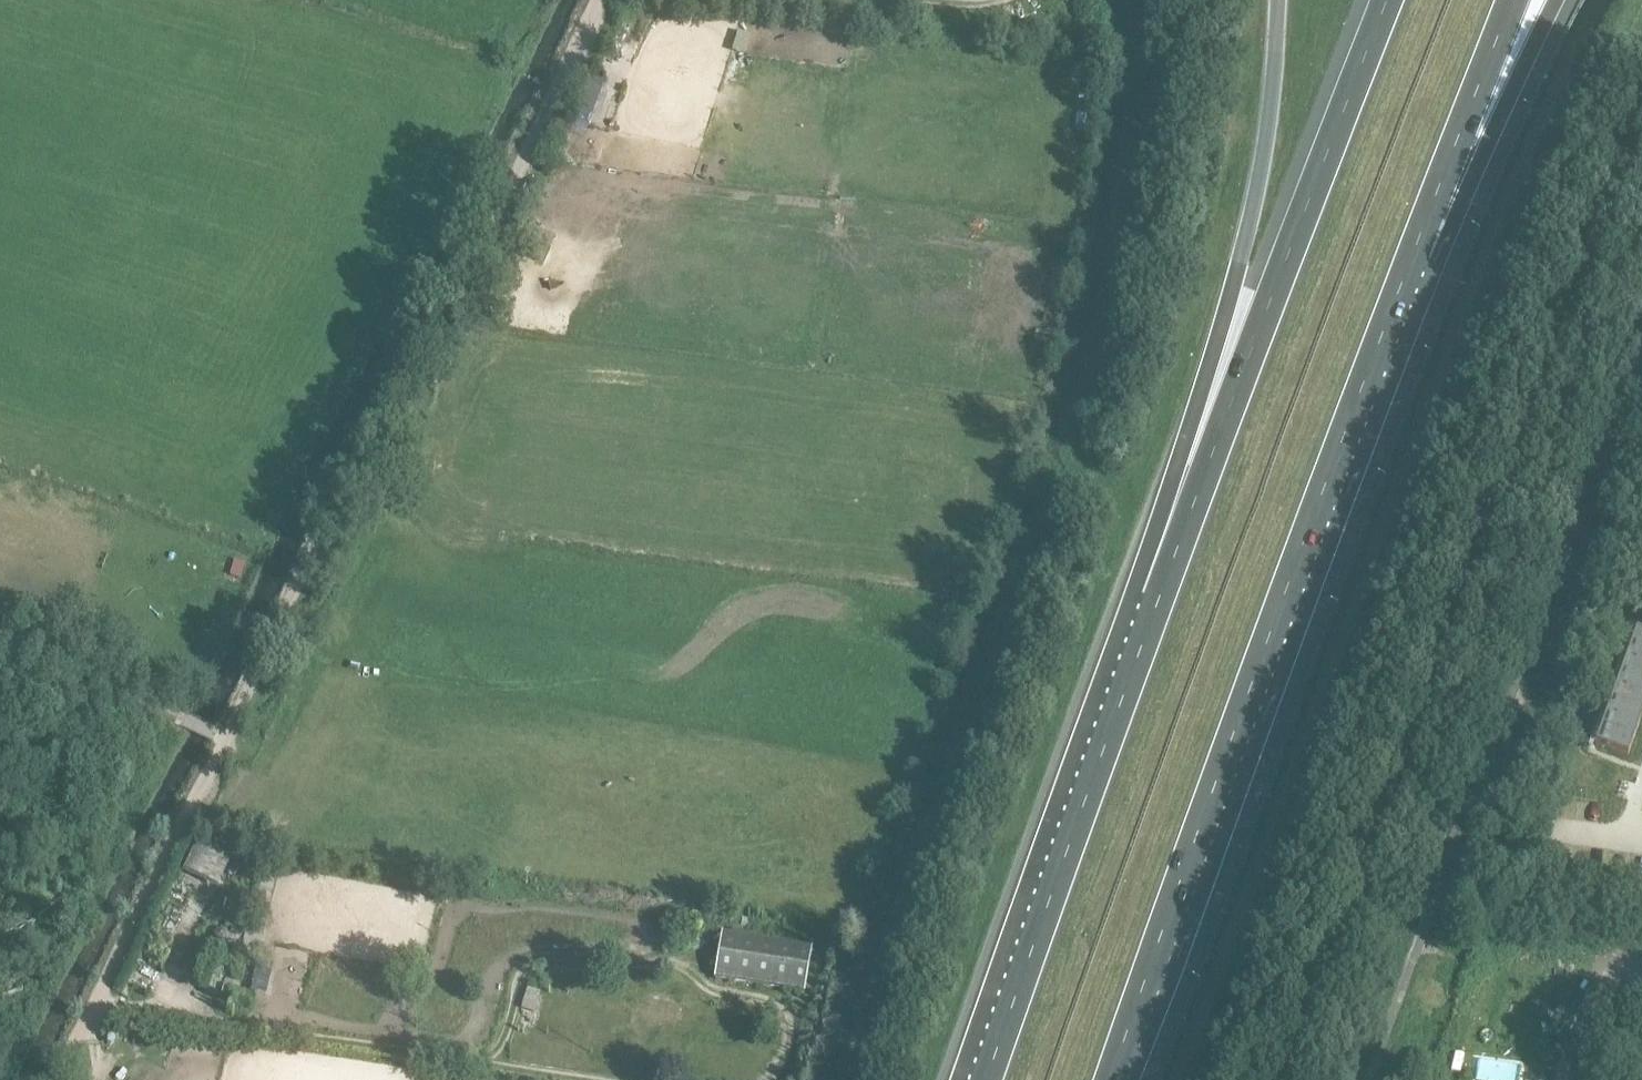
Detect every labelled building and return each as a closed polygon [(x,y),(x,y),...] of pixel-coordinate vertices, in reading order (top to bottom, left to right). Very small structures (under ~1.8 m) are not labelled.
[(579,111),(576,120),(588,124),(591,115),(593,116),(602,91),(602,90),(592,86),(587,84),(577,110),(579,111)] [(550,250),(524,238),(517,253),(543,265),(550,250)] [(1636,632),(1595,746),(1628,758),(1641,718),(1641,634),(1636,632)] [(812,948),(723,934),(716,979),(805,993),(812,948)] [(134,1031),(133,1045),(143,1046),(144,1032),(134,1031)]
